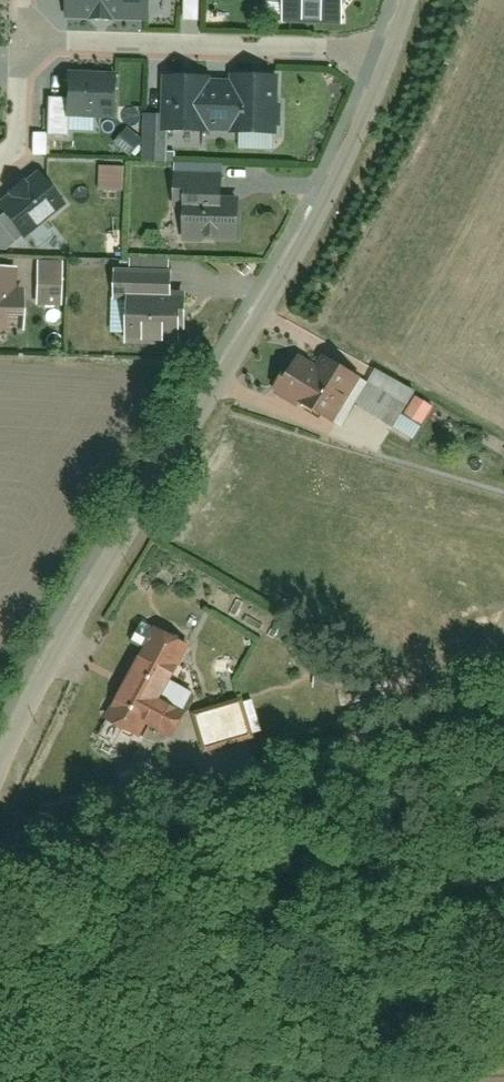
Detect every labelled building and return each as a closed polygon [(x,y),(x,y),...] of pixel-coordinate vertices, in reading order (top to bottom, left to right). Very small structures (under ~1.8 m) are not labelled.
[(76,15),(118,16),(118,0),(77,0),(76,15)] [(118,16),(160,17),(161,0),(118,0),(118,16)] [(299,16),(355,20),(357,0),(300,0),(299,16)] [(79,97),(78,112),(128,113),(129,73),(80,71),(79,97)] [(181,113),(180,129),(233,131),(234,116),(236,74),(182,72),(181,113)] [(234,116),(233,131),(287,133),(289,76),(236,74),(234,116)] [(59,97),(58,133),(77,134),(78,112),(79,97),(59,97)] [(180,129),(181,113),(157,112),(155,158),(178,159),(180,129)] [(33,231),(36,235),(75,205),(50,173),(11,203),(17,211),(33,231)] [(176,196),(179,243),(242,238),(238,191),(176,196)] [(15,249),(33,231),(17,211),(0,225),(0,248),(15,249)] [(123,295),(167,296),(168,260),(127,259),(127,268),(107,267),(106,295),(123,295)] [(37,264),(36,310),(64,311),(65,265),(37,264)] [(25,339),(25,271),(0,271),(0,339),(25,339)] [(123,295),(123,339),(170,339),(170,325),(181,325),(181,295),(167,296),(123,295)] [(297,346),(270,397),(330,430),(358,379),(297,346)] [(416,398),(401,424),(416,432),(431,406),(416,398)] [(183,712),(158,699),(187,646),(143,622),(132,641),(146,649),(108,719),(140,736),(148,722),(171,734),(183,712)] [(198,717),(206,749),(257,735),(249,704),(198,717)]
